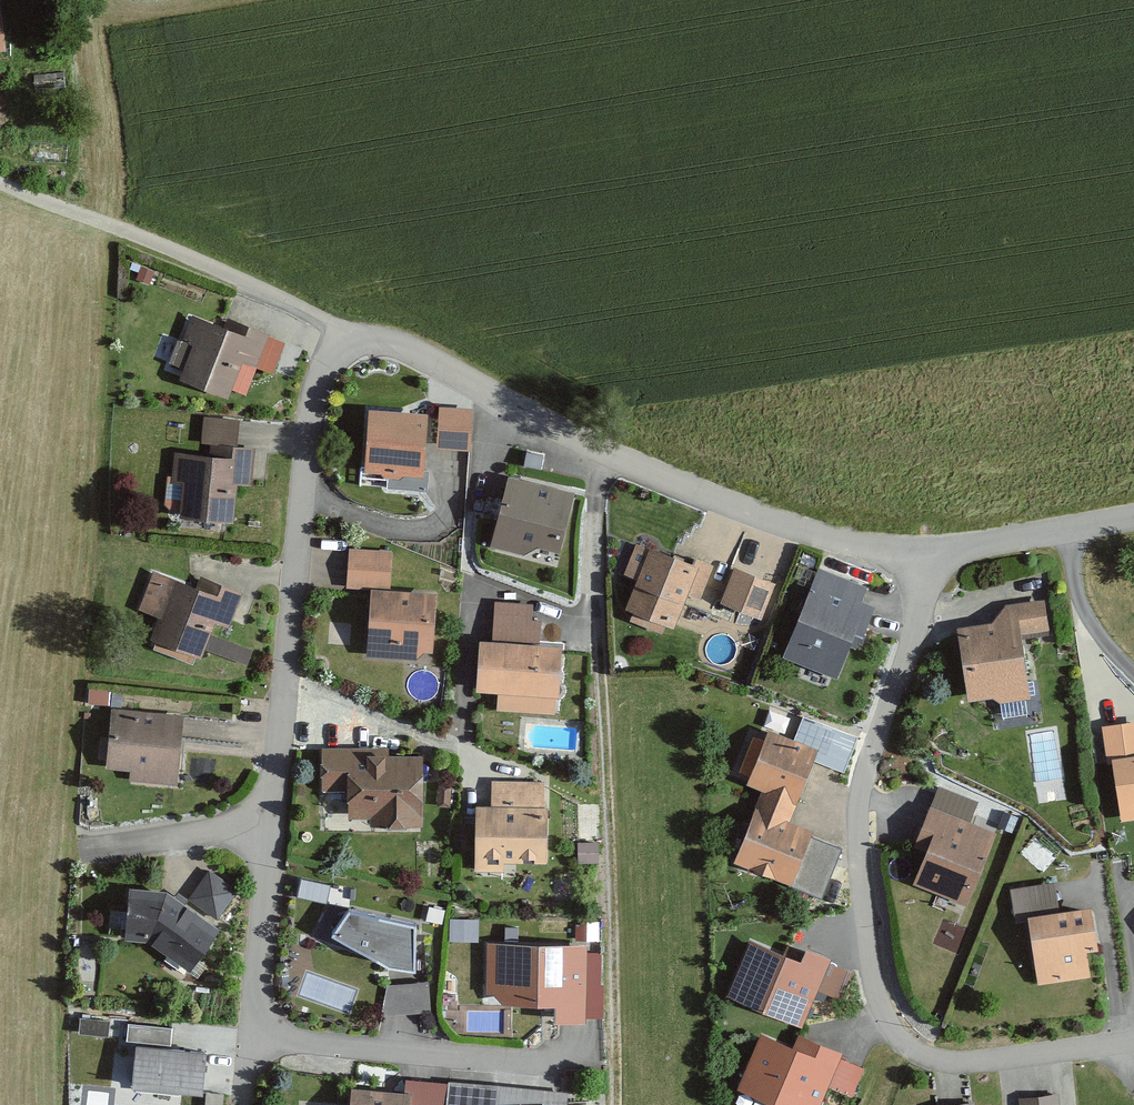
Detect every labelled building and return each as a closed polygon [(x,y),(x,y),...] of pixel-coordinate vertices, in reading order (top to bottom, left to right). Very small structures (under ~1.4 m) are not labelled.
[(220,323),(192,310),(181,336),(196,343),(183,371),(238,396),(253,362),(273,371),(287,341),(224,313),(220,323)] [(467,404),(436,401),(433,443),(463,446),(467,404)] [(429,407),(369,404),(365,469),(425,472),(429,407)] [(206,452),(171,450),(169,479),(178,479),(176,516),(238,520),(240,484),(252,485),(255,443),(235,442),(236,417),(208,416),(206,452)] [(577,491),(508,472),(489,542),(525,552),(539,542),(562,548),(577,491)] [(697,558),(631,533),(617,570),(637,577),(626,605),(673,623),(697,558)] [(388,548),(350,546),(348,585),(369,586),(364,650),(435,655),(440,590),(386,587),(388,548)] [(773,580),(732,564),(717,602),(758,618),(773,580)] [(864,583),(817,564),(781,656),(842,679),(872,602),(859,597),(864,583)] [(198,584),(156,567),(140,606),(160,614),(151,637),(201,658),(216,622),(226,626),(240,591),(202,575),(198,584)] [(993,617),(957,623),(969,696),(991,693),(1001,700),(1031,695),(1021,630),(1048,626),(1044,596),(1006,602),(993,617)] [(538,604),(496,602),(495,636),(477,635),(475,689),(497,689),(496,709),(560,711),(563,643),(537,642),(538,604)] [(183,712),(110,704),(104,764),(128,767),(127,777),(176,782),(183,712)] [(791,738),(764,726),(742,778),(762,786),(731,858),(817,895),(838,847),(783,824),(813,754),(844,767),(857,737),(802,714),(791,738)] [(423,752),(319,743),(316,787),(351,789),(349,815),(417,820),(423,752)] [(1112,760),(1121,822),(1133,820),(1133,756),(1112,760)] [(542,776),(488,777),(488,801),(476,801),(476,869),(503,869),(503,858),(543,857),(542,776)] [(997,833),(930,807),(913,848),(926,853),(914,885),(968,907),(997,833)] [(598,842),(578,843),(578,865),(599,864),(598,842)] [(207,867),(188,893),(218,916),(237,889),(207,867)] [(303,872),(296,896),(323,904),(331,880),(303,872)] [(1051,879),(1009,883),(1013,918),(1029,920),(1035,980),(1089,974),(1086,945),(1099,944),(1095,905),(1054,909),(1051,879)] [(164,886),(120,885),(118,937),(151,938),(195,969),(224,929),(164,886)] [(424,916),(349,904),(332,932),(386,963),(416,968),(424,916)] [(600,921),(576,921),(576,941),(600,941),(600,921)] [(784,952),(746,935),(722,991),(797,1023),(814,986),(840,997),(853,968),(789,940),(784,952)] [(597,943),(486,942),(485,989),(503,999),(557,1000),(557,1012),(597,1012),(597,943)] [(387,986),(383,1015),(429,1013),(428,981),(387,986)] [(172,1018),(122,1014),(120,1040),(138,1042),(135,1081),(204,1087),(208,1049),(169,1046),(172,1018)] [(110,1021),(79,1018),(78,1036),(108,1038),(110,1021)] [(759,1028),(735,1087),(780,1104),(816,1104),(826,1082),(854,1093),(868,1060),(796,1031),(792,1041),(759,1028)] [(350,1082),(348,1104),(439,1104),(441,1077),(401,1074),(400,1086),(350,1082)] [(450,1078),(447,1104),(590,1104),(590,1101),(562,1103),(562,1085),(450,1078)] [(1017,1094),(1018,1104),(1059,1104),(1057,1089),(1017,1094)] [(206,1093),(205,1104),(223,1104),(224,1093),(206,1093)]
